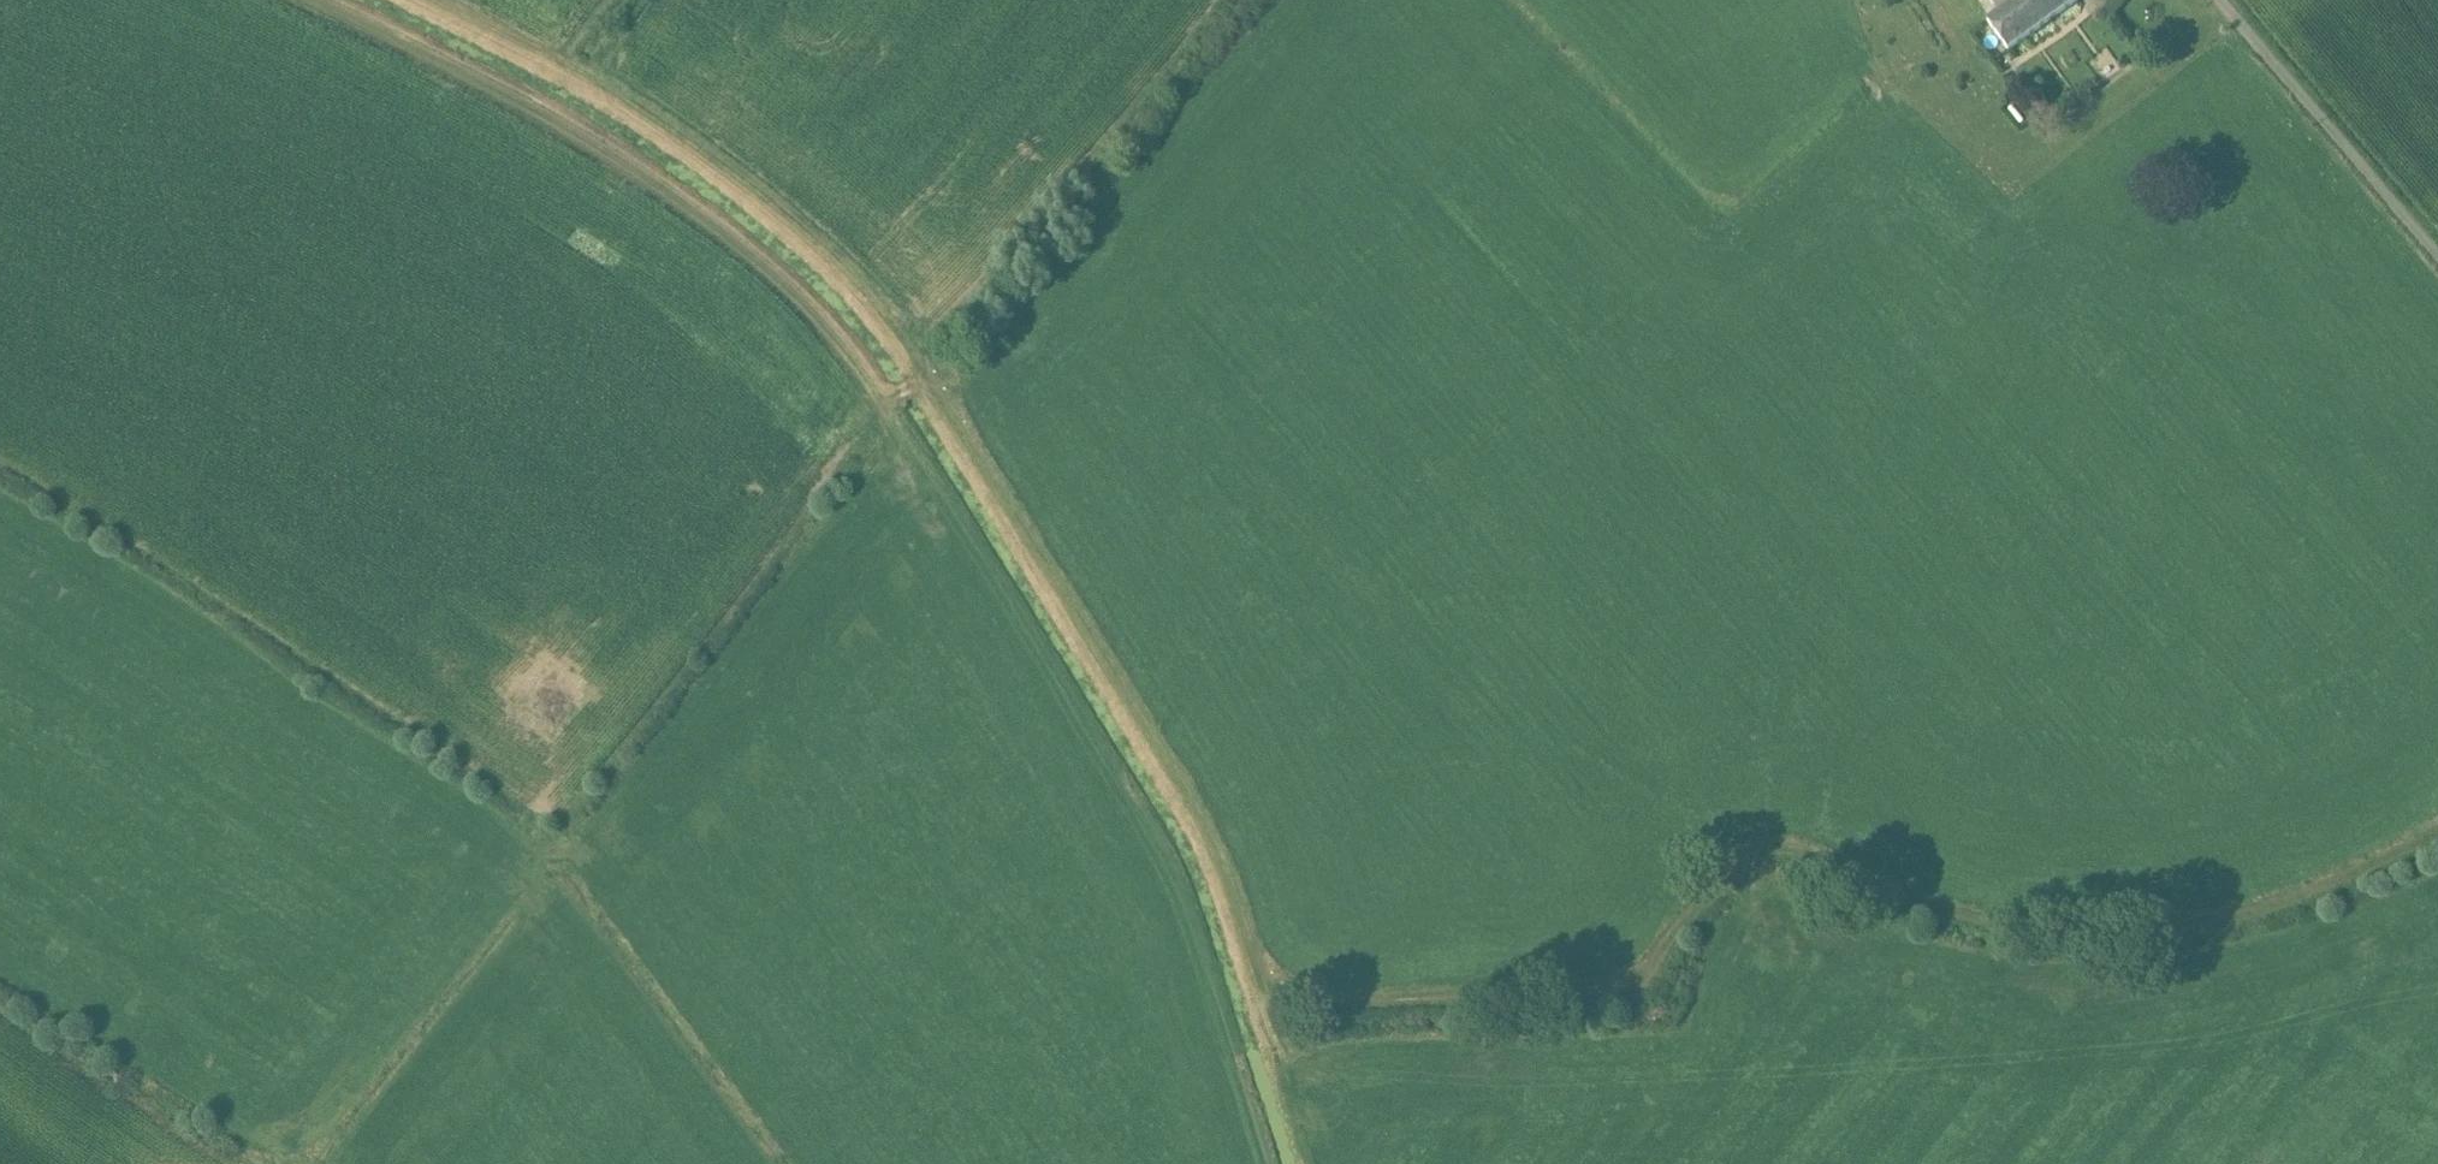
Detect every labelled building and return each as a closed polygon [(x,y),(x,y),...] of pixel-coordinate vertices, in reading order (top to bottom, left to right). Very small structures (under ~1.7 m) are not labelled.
[(1990,14),(1998,9),(1991,0),(1954,0),(1964,15),(1983,3),(1990,14)] [(1998,9),(2002,15),(1990,24),(2011,53),(2081,2),(2080,0),(1991,0),(1998,9)] [(1968,27),(1990,14),(1983,3),(1964,15),(1954,21),(1960,31),(1968,27)]
